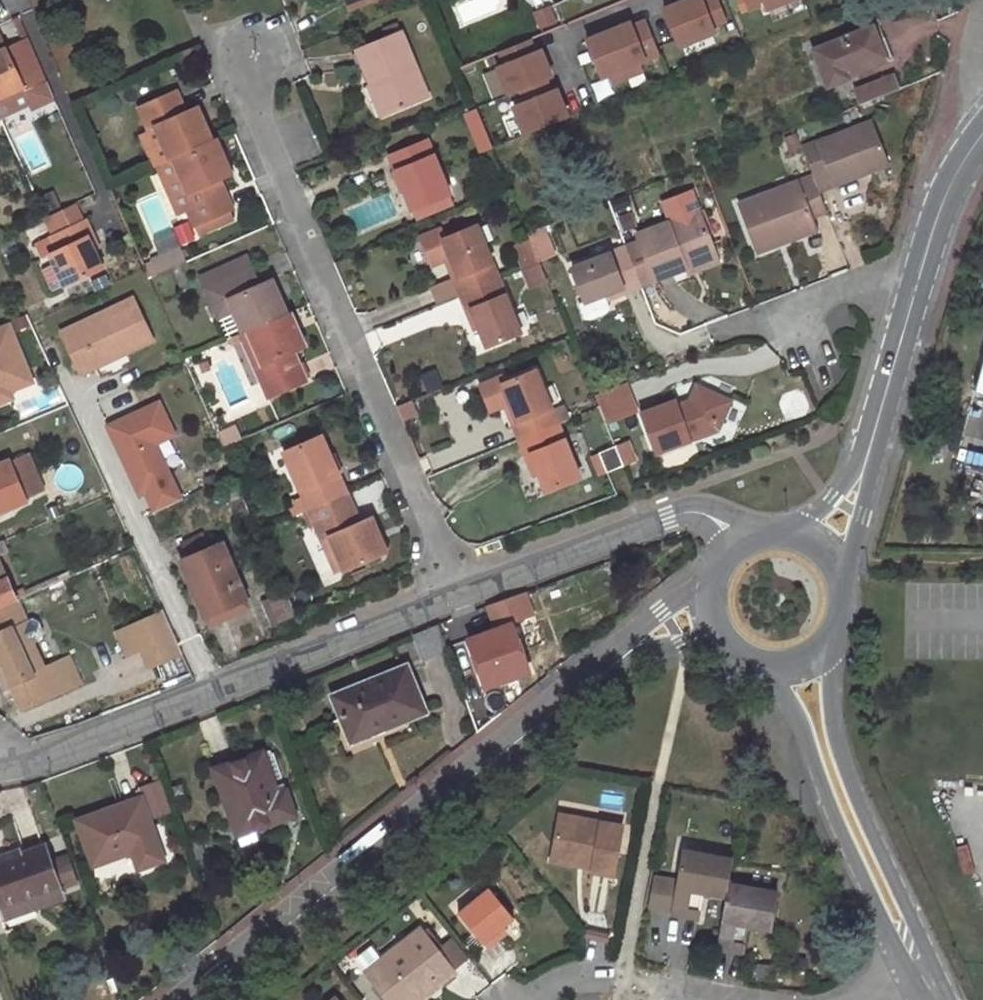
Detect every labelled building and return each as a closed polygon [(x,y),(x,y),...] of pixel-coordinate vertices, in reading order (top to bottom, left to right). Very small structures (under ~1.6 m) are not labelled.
[(350,8),(370,0),(347,0),(350,8)] [(714,33),(711,25),(724,20),(716,0),(678,0),(660,7),(677,48),(714,33)] [(748,10),(760,5),(762,10),(788,0),(744,0),(748,10)] [(548,11),(533,17),(538,30),(554,25),(548,11)] [(640,71),(637,64),(658,55),(643,19),(630,24),(628,19),(581,38),(598,78),(607,75),(610,83),(640,71)] [(873,26),(812,50),(827,88),(851,79),(850,77),(848,71),(885,57),(878,40),(873,26)] [(401,31),(357,49),(372,84),(376,82),(389,112),(428,96),(401,31)] [(885,37),(878,40),(885,57),(848,71),(850,77),(894,60),(885,37)] [(549,76),(537,46),(533,48),(529,38),(496,51),(500,61),(491,65),(502,94),(549,76)] [(32,76),(37,89),(46,85),(26,42),(12,48),(15,56),(27,51),(37,74),(32,76)] [(22,89),(24,94),(37,89),(32,76),(37,74),(27,51),(15,56),(12,48),(0,53),(0,99),(22,89)] [(866,89),(856,91),(861,103),(899,89),(893,75),(865,86),(866,89)] [(566,116),(555,86),(551,87),(547,78),(514,91),(518,101),(509,104),(520,133),(566,116)] [(376,82),(372,84),(369,85),(382,115),(389,112),(376,82)] [(176,90),(138,107),(147,128),(155,125),(169,158),(211,140),(196,106),(185,110),(176,90)] [(480,151),(495,145),(479,105),(465,111),(480,151)] [(889,162),(874,119),(801,146),(811,173),(816,188),(889,162)] [(155,125),(147,128),(162,162),(169,158),(155,125)] [(427,137),(390,152),(412,206),(449,191),(427,137)] [(231,208),(219,178),(231,173),(216,138),(211,140),(169,158),(162,162),(157,164),(178,211),(188,207),(195,224),(198,223),(202,234),(235,220),(230,209),(231,208)] [(811,173),(739,201),(757,250),(777,242),(775,235),(795,228),(792,222),(811,215),(824,210),(816,188),(811,173)] [(50,256),(64,286),(104,269),(95,249),(90,237),(94,235),(88,223),(86,224),(76,202),(51,213),(61,235),(38,246),(44,259),(50,256)] [(699,207),(637,231),(641,239),(656,278),(687,266),(684,258),(714,247),(699,207)] [(815,228),(811,215),(792,222),(795,228),(775,235),(777,242),(815,228)] [(473,224),(441,238),(449,258),(457,275),(452,277),(458,294),(497,278),(473,224)] [(538,258),(539,260),(553,253),(542,226),(527,231),(529,235),(538,258)] [(100,247),(94,235),(90,237),(95,249),(100,247)] [(529,235),(514,241),(523,264),(538,258),(529,235)] [(656,278),(641,239),(625,244),(640,283),(656,278)] [(625,244),(570,265),(583,299),(577,302),(583,317),(589,317),(603,312),(608,307),(602,292),(605,291),(621,285),(623,290),(640,283),(625,244)] [(684,258),(687,266),(716,255),(714,247),(684,258)] [(234,311),(243,332),(247,330),(286,314),(271,280),(259,285),(247,257),(202,277),(219,317),(234,311)] [(444,259),(452,277),(457,275),(449,258),(444,259)] [(478,326),(486,344),(518,331),(497,278),(458,294),(465,310),(470,308),(478,326)] [(607,297),(623,290),(621,285),(605,291),(607,297)] [(83,376),(152,340),(132,298),(61,334),(83,376)] [(470,308),(465,310),(473,328),(478,326),(470,308)] [(305,382),(293,352),(305,347),(290,312),(286,314),(247,330),(268,378),(261,381),(268,397),(305,382)] [(6,398),(1,386),(4,377),(27,368),(8,320),(0,324),(0,401),(6,398)] [(240,333),(261,381),(268,378),(247,330),(243,332),(240,333)] [(973,394),(982,397),(982,358),(973,394)] [(4,377),(1,386),(6,398),(12,396),(9,389),(32,380),(27,368),(4,377)] [(503,405),(509,403),(517,422),(511,424),(518,440),(520,439),(556,424),(534,371),(502,384),(500,378),(479,386),(489,411),(503,405)] [(624,381),(593,393),(605,422),(635,410),(624,381)] [(657,453),(701,436),(708,418),(719,423),(728,402),(696,388),(689,404),(683,407),(682,404),(676,406),(674,401),(641,415),(657,453)] [(503,405),(511,424),(517,422),(509,403),(503,405)] [(159,404),(108,427),(136,486),(141,484),(155,512),(181,500),(154,444),(174,435),(159,404)] [(701,436),(716,430),(719,423),(708,418),(701,436)] [(547,491),(580,477),(558,423),(556,424),(520,439),(527,455),(531,453),(539,471),(547,491)] [(239,439),(234,426),(228,428),(233,442),(239,439)] [(218,432),(223,446),(233,442),(228,428),(218,432)] [(320,434),(283,451),(309,509),(347,493),(320,434)] [(615,446),(623,465),(640,459),(632,439),(615,446)] [(600,453),(607,472),(623,465),(615,446),(600,453)] [(531,453),(527,455),(534,473),(539,471),(531,453)] [(28,456),(10,463),(24,499),(43,492),(28,456)] [(0,465),(0,511),(25,501),(24,499),(10,463),(9,461),(0,465)] [(237,491),(225,495),(240,535),(252,531),(237,491)] [(372,518),(360,523),(347,493),(309,509),(316,526),(323,523),(342,570),(386,552),(372,518)] [(323,523),(316,526),(336,572),(342,570),(323,523)] [(205,535),(182,541),(186,554),(209,547),(205,535)] [(222,544),(181,561),(205,616),(246,598),(222,544)] [(14,599),(0,565),(0,605),(14,599)] [(273,629),(297,617),(286,593),(262,605),(273,629)] [(521,594),(488,606),(497,631),(510,626),(530,619),(521,594)] [(21,708),(42,698),(33,674),(43,670),(31,642),(37,639),(41,631),(37,622),(31,618),(27,620),(17,598),(14,599),(0,605),(0,661),(10,683),(21,708)] [(184,653),(164,612),(119,633),(130,656),(144,650),(153,668),(184,653)] [(497,631),(467,641),(484,687),(526,672),(510,626),(497,631)] [(42,698),(80,681),(71,662),(69,658),(43,670),(33,674),(42,698)] [(0,661),(0,679),(3,686),(10,683),(0,661)] [(405,666),(333,696),(351,741),(374,731),(372,726),(420,706),(405,666)] [(487,723),(481,703),(470,713),(477,731),(487,723)] [(423,711),(420,706),(372,726),(374,731),(423,711)] [(260,753),(214,770),(232,819),(246,815),(252,829),(293,815),(284,790),(275,793),(260,753)] [(144,789),(154,817),(172,810),(162,783),(144,789)] [(142,799),(78,820),(93,865),(132,851),(138,869),(163,860),(142,799)] [(621,826),(561,816),(554,853),(595,860),(593,868),(592,872),(612,875),(621,826)] [(39,894),(44,907),(63,901),(44,846),(0,862),(0,901),(2,907),(39,894)] [(685,850),(674,914),(699,918),(704,892),(727,896),(729,884),(733,858),(685,850)] [(595,860),(554,853),(553,861),(593,868),(595,860)] [(61,862),(66,888),(77,886),(72,860),(61,862)] [(772,928),(778,892),(729,884),(727,896),(717,948),(745,952),(749,925),(772,928)] [(514,918),(489,889),(459,913),(488,948),(504,936),(499,931),(503,927),(514,918)] [(6,919),(44,907),(39,894),(2,907),(6,919)] [(504,936),(508,933),(503,927),(499,931),(504,936)] [(367,970),(390,999),(419,999),(421,998),(412,986),(430,971),(440,984),(454,972),(420,929),(367,970)]
